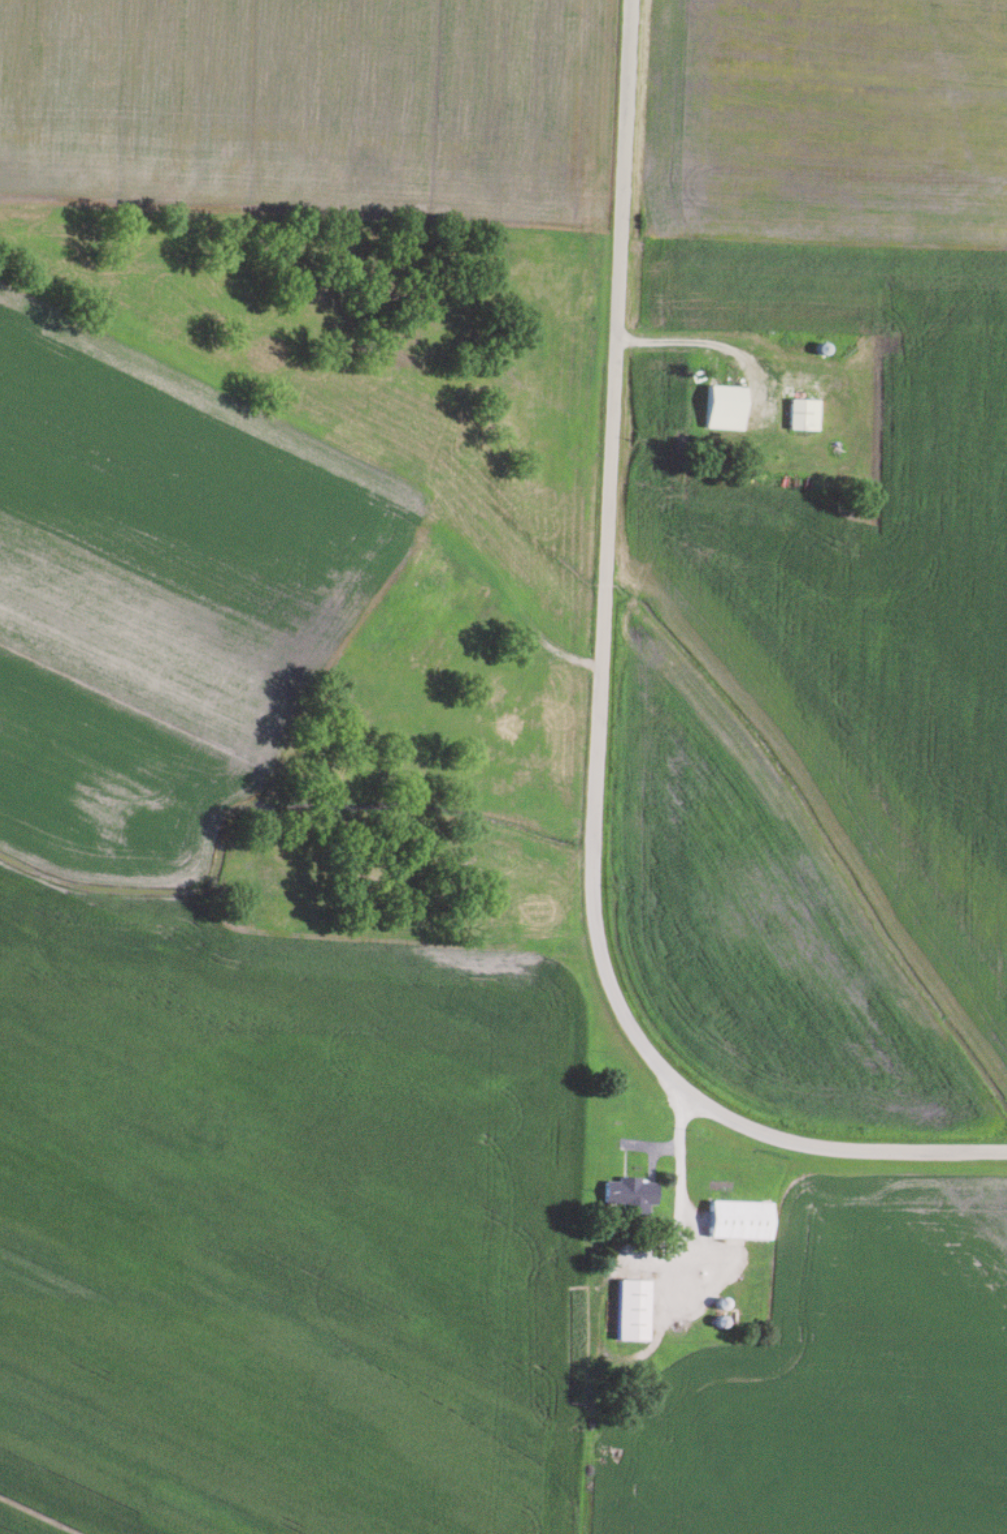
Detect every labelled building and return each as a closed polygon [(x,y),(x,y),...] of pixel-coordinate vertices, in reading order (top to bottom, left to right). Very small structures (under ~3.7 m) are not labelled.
[(740,431),(742,388),(706,386),(704,429),(740,431)] [(816,431),(816,400),(787,400),(787,431),(816,431)] [(654,1205),(655,1180),(602,1179),(602,1204),(623,1204),(622,1215),(644,1215),(645,1205),(654,1205)] [(707,1238),(768,1239),(768,1202),(708,1201),(707,1238)] [(646,1341),(646,1279),(616,1279),(616,1341),(646,1341)]
